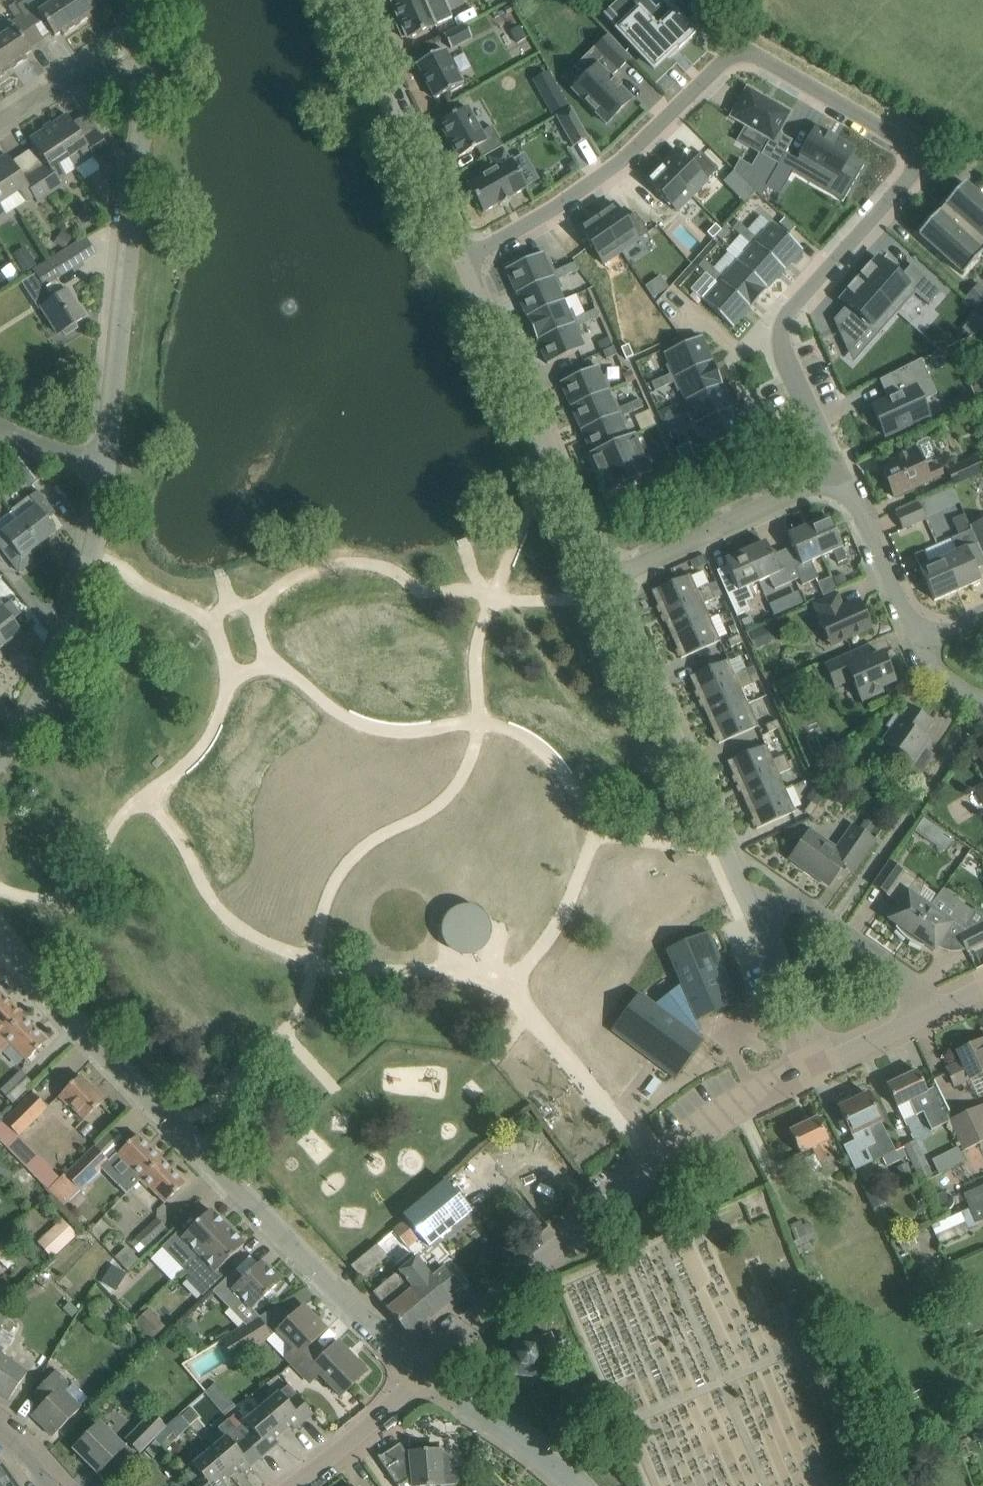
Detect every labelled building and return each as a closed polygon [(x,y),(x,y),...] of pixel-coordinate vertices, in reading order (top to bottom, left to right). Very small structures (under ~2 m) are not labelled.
[(18,6),(32,28),(41,41),(53,33),(55,36),(62,31),(65,35),(78,27),(60,0),(38,0),(36,1),(35,0),(28,0),(18,6)] [(78,27),(91,17),(89,14),(96,9),(90,0),(60,0),(78,27)] [(402,37),(407,35),(408,38),(436,26),(435,25),(453,17),(445,0),(397,0),(392,2),(398,16),(394,18),(402,37)] [(709,0),(708,0),(694,0),(686,8),(693,15),(709,0)] [(112,3),(102,5),(104,17),(114,15),(112,3)] [(0,23),(0,48),(14,69),(27,60),(25,56),(32,51),(30,48),(41,41),(32,28),(18,6),(18,7),(16,4),(9,8),(17,20),(12,23),(9,17),(0,23)] [(613,24),(654,68),(677,48),(679,50),(696,34),(670,6),(652,23),(634,4),(613,24)] [(444,35),(451,49),(472,39),(465,24),(444,35)] [(520,25),(511,31),(518,43),(528,38),(520,25)] [(605,58),(573,90),(607,124),(632,99),(610,78),(630,59),(608,36),(596,48),(605,58)] [(0,78),(14,69),(0,48),(0,77),(0,78)] [(417,64),(435,99),(463,84),(445,49),(417,64)] [(779,134),(791,113),(747,88),(730,118),(770,140),(762,155),(779,165),(792,141),(779,134)] [(567,106),(561,94),(545,103),(551,114),(567,106)] [(440,122),(460,157),(487,141),(468,107),(440,122)] [(557,116),(574,145),(588,136),(572,107),(557,116)] [(49,127),(55,135),(76,168),(91,159),(95,164),(111,153),(97,131),(84,139),(67,115),(49,127)] [(76,168),(55,135),(49,127),(31,139),(47,164),(35,173),(50,197),(63,188),(58,180),(76,168)] [(816,128),(797,159),(832,179),(825,192),(843,202),(864,165),(849,156),(853,149),(837,140),(837,139),(827,133),(827,134),(816,128)] [(661,165),(692,196),(719,169),(702,152),(690,164),(676,149),(661,165)] [(468,184),(484,212),(499,203),(500,204),(512,197),(512,196),(527,187),(511,159),(510,160),(504,150),(490,158),(493,163),(480,170),(483,175),(468,184)] [(17,209),(35,196),(40,204),(50,197),(35,173),(25,180),(8,154),(0,159),(0,184),(17,209)] [(661,165),(646,180),(677,211),(692,196),(661,165)] [(767,186),(780,194),(792,172),(779,165),(767,186)] [(963,275),(982,253),(982,200),(965,183),(918,235),(963,275)] [(17,209),(0,184),(0,220),(17,209)] [(597,216),(622,253),(650,234),(636,214),(626,221),(615,204),(597,216)] [(597,216),(579,229),(604,265),(622,253),(597,216)] [(796,226),(784,216),(778,222),(789,233),(796,226)] [(738,222),(733,229),(741,236),(747,230),(738,222)] [(720,229),(715,223),(706,232),(712,238),(720,229)] [(762,230),(755,237),(752,241),(785,270),(785,269),(792,261),(795,263),(803,254),(801,252),(802,251),(803,250),(794,242),(791,239),(791,240),(772,223),(771,224),(772,224),(770,226),(768,227),(768,228),(764,232),(762,230)] [(73,237),(63,230),(55,242),(65,248),(73,237)] [(749,243),(743,251),(745,253),(741,258),(740,259),(738,261),(737,261),(768,289),(768,288),(769,287),(772,284),(772,283),(773,282),(774,282),(776,279),(784,270),(785,270),(752,241),(755,237),(747,230),(741,236),(749,243)] [(53,299),(41,307),(59,334),(63,331),(67,335),(77,328),(75,324),(85,318),(68,290),(65,292),(56,278),(95,253),(86,238),(34,270),(53,299)] [(509,268),(506,269),(506,270),(516,292),(516,293),(556,275),(558,279),(568,275),(565,267),(555,271),(551,263),(548,264),(543,254),(543,252),(519,263),(518,260),(508,265),(509,268)] [(31,256),(19,263),(24,272),(37,265),(31,256)] [(917,292),(878,258),(871,266),(870,265),(861,275),(862,276),(859,279),(898,313),(917,292)] [(704,260),(698,267),(707,274),(713,268),(704,260)] [(721,275),(718,279),(751,308),(759,299),(762,295),(763,294),(766,291),(768,289),(737,261),(737,262),(735,264),(734,265),(734,266),(730,270),(727,268),(721,275)] [(575,262),(565,267),(568,275),(579,270),(575,262)] [(713,268),(707,274),(710,277),(715,281),(708,289),(711,291),(707,296),(706,297),(704,299),(703,299),(702,300),(721,317),(724,320),(733,328),(734,327),(733,326),(735,325),(742,317),(750,308),(751,308),(718,279),(721,275),(713,268)] [(1,273),(0,274),(0,290),(8,285),(1,273)] [(558,279),(556,275),(516,293),(516,294),(517,294),(527,316),(526,316),(527,317),(564,300),(564,299),(563,300),(559,290),(562,288),(558,279)] [(659,276),(645,286),(652,297),(667,287),(659,276)] [(880,334),(898,313),(859,279),(857,281),(856,280),(847,291),(848,291),(841,300),(848,306),(855,312),(839,331),(847,350),(869,325),(880,334)] [(966,297),(982,312),(982,288),(978,284),(966,297)] [(537,339),(537,340),(577,322),(579,326),(589,322),(586,314),(575,318),(572,309),(568,311),(564,301),(564,300),(527,317),(528,318),(525,319),(530,330),(533,329),(537,339)] [(586,314),(589,322),(599,317),(596,309),(586,314)] [(978,313),(965,328),(973,334),(982,330),(982,314),(980,311),(978,313)] [(579,326),(577,322),(537,340),(537,341),(538,340),(548,363),(547,363),(548,364),(585,348),(585,346),(584,347),(580,336),(583,335),(579,326)] [(670,364),(666,365),(671,374),(672,378),(712,361),(712,360),(707,349),(703,340),(702,338),(702,337),(702,336),(691,341),(687,343),(664,353),(665,354),(670,364)] [(609,337),(597,342),(601,351),(613,346),(609,337)] [(621,347),(621,348),(626,360),(626,359),(634,356),(629,344),(621,347)] [(603,351),(607,359),(617,354),(614,347),(603,351)] [(871,404),(885,435),(929,416),(913,381),(928,374),(921,359),(890,374),(898,392),(871,404)] [(671,374),(660,379),(664,387),(668,385),(674,382),(678,391),(681,390),(684,396),(683,396),(684,397),(685,400),(685,401),(723,384),(722,382),(718,372),(712,361),(672,378),(671,374)] [(561,383),(571,406),(608,390),(611,389),(605,376),(602,377),(598,367),(597,366),(560,382),(561,383)] [(632,371),(623,375),(627,384),(636,380),(632,371)] [(652,383),(655,391),(664,387),(660,379),(656,381),(652,383)] [(690,411),(687,412),(691,421),(693,425),(733,407),(728,396),(726,392),(725,391),(725,390),(724,386),(724,387),(723,385),(723,384),(685,401),(686,401),(687,404),(688,405),(690,411)] [(623,416),(633,411),(630,404),(620,408),(616,399),(613,401),(608,391),(608,390),(571,406),(581,430),(621,412),(623,416)] [(630,404),(633,411),(644,407),(640,399),(630,404)] [(672,415),(668,407),(659,412),(663,422),(671,419),(672,415)] [(681,426),(684,433),(695,429),(699,438),(702,436),(706,447),(706,448),(729,438),(733,437),(733,436),(744,432),(743,430),(743,431),(743,430),(745,428),(740,417),(737,418),(733,408),(733,407),(693,425),(691,421),(681,426)] [(649,409),(635,415),(642,430),(656,424),(649,409)] [(581,430),(582,430),(592,452),(590,453),(590,454),(591,454),(635,434),(634,433),(628,436),(624,426),(627,425),(623,416),(621,412),(581,430)] [(672,429),(675,437),(684,433),(681,426),(672,429)] [(661,475),(656,465),(649,468),(634,435),(635,435),(635,434),(591,454),(607,491),(607,492),(607,493),(651,473),(653,479),(661,475)] [(930,480),(943,474),(939,465),(926,471),(923,464),(934,459),(936,455),(930,441),(926,439),(918,443),(916,447),(895,456),(897,460),(881,468),(894,497),(930,480)] [(683,459),(687,468),(699,463),(695,453),(683,459)] [(13,464),(0,473),(0,483),(17,470),(30,486),(43,476),(26,454),(13,464)] [(982,472),(982,469),(977,457),(948,470),(955,484),(982,472)] [(671,458),(664,461),(668,472),(676,469),(671,458)] [(664,461),(656,465),(661,475),(668,472),(664,461)] [(20,520),(39,545),(56,531),(47,519),(55,513),(38,491),(13,510),(20,520)] [(926,519),(919,502),(896,512),(903,529),(926,519)] [(969,526),(964,515),(951,520),(956,531),(969,526)] [(829,516),(809,525),(822,556),(833,551),(838,563),(848,559),(829,516)] [(39,545),(20,520),(10,528),(4,519),(0,522),(0,547),(4,552),(12,546),(21,558),(39,545)] [(971,529),(982,553),(982,521),(970,526),(971,529)] [(788,534),(792,543),(801,564),(795,567),(800,580),(817,572),(811,560),(822,556),(809,525),(788,534)] [(971,529),(970,530),(958,535),(951,538),(957,551),(943,557),(958,590),(981,580),(971,558),(982,553),(971,529)] [(766,542),(746,551),(759,581),(770,576),(775,588),(791,581),(785,568),(778,571),(766,542)] [(759,581),(746,551),(725,560),(731,572),(720,577),(737,615),(750,610),(746,601),(753,598),(748,586),(759,581)] [(935,601),(958,590),(943,557),(928,564),(922,551),(915,554),(920,567),(920,568),(935,601)] [(704,554),(690,560),(694,570),(708,563),(704,554)] [(847,583),(843,573),(833,577),(837,587),(847,583)] [(708,584),(703,586),(698,574),(691,576),(690,574),(652,591),(662,614),(712,591),(708,584)] [(831,578),(818,583),(824,596),(836,590),(831,578)] [(662,614),(671,635),(710,618),(703,603),(715,598),(712,591),(662,614)] [(798,593),(784,599),(789,609),(803,603),(798,593)] [(871,628),(870,624),(870,622),(870,621),(870,619),(870,617),(869,615),(868,614),(866,612),(864,612),(859,600),(843,607),(838,594),(814,604),(819,617),(831,646),(871,628)] [(11,601),(0,609),(0,639),(4,645),(22,632),(13,620),(21,613),(11,601)] [(749,616),(740,620),(745,630),(753,626),(749,616)] [(681,658),(720,641),(710,618),(671,635),(681,658)] [(728,626),(733,637),(739,635),(734,624),(728,626)] [(771,641),(765,626),(750,633),(756,647),(771,641)] [(728,639),(731,646),(742,641),(739,635),(733,637),(728,639)] [(882,652),(873,657),(852,666),(847,655),(825,665),(835,686),(845,682),(845,680),(852,677),(863,703),(884,694),(881,687),(895,681),(882,652)] [(689,676),(699,699),(749,676),(757,673),(753,666),(735,674),(728,659),(689,676)] [(699,699),(709,721),(748,703),(741,688),(752,683),(749,676),(699,699)] [(719,743),(728,739),(758,726),(748,703),(709,721),(719,743)] [(884,740),(913,761),(928,739),(923,735),(932,721),(909,704),(884,740)] [(766,724),(769,732),(780,727),(777,720),(766,724)] [(727,761),(737,784),(787,762),(784,754),(772,759),(766,744),(727,761)] [(787,762),(737,784),(747,806),(786,789),(779,774),(790,769),(787,762)] [(915,782),(922,773),(912,766),(906,776),(915,782)] [(807,798),(811,801),(817,805),(829,789),(818,782),(807,798)] [(757,828),(766,824),(796,811),(786,789),(747,806),(757,828)] [(880,797),(872,809),(884,816),(891,804),(880,797)] [(817,805),(811,801),(804,811),(810,816),(817,805)] [(883,827),(867,816),(860,826),(870,833),(871,831),(877,835),(883,827)] [(953,838),(924,818),(915,831),(944,851),(953,838)] [(829,885),(848,858),(857,865),(875,840),(862,831),(859,836),(850,829),(836,849),(810,830),(791,858),(829,885)] [(890,862),(874,884),(887,894),(903,871),(890,862)] [(897,925),(896,927),(901,934),(907,939),(938,895),(916,880),(888,919),(897,925)] [(942,889),(938,895),(907,939),(911,942),(914,944),(917,945),(922,946),(923,947),(925,945),(934,951),(966,906),(942,889)] [(484,954),(493,910),(453,902),(444,946),(484,954)] [(959,936),(966,950),(982,942),(982,924),(959,936)] [(611,1030),(675,1079),(703,1041),(695,1035),(700,1029),(697,1021),(739,1003),(709,931),(666,950),(681,984),(655,1005),(639,993),(611,1030)] [(16,1023),(23,1016),(0,992),(0,1039),(13,1026),(16,1023)] [(23,1016),(16,1023),(13,1026),(0,1039),(0,1053),(9,1045),(10,1046),(11,1044),(27,1060),(47,1040),(23,1016)] [(954,1085),(970,1078),(982,1072),(982,1073),(982,1039),(958,1051),(962,1061),(947,1069),(954,1085)] [(33,1083),(21,1070),(0,1090),(13,1103),(33,1083)] [(931,1128),(941,1123),(928,1092),(917,1070),(886,1085),(897,1107),(911,1100),(917,1113),(923,1110),(931,1128)] [(68,1104),(84,1120),(104,1100),(80,1075),(59,1096),(67,1105),(68,1104)] [(32,1092),(3,1120),(20,1137),(48,1108),(32,1092)] [(872,1162),(882,1157),(886,1166),(907,1156),(903,1147),(895,1150),(889,1136),(888,1137),(881,1121),(868,1093),(839,1107),(852,1135),(867,1127),(874,1143),(865,1148),(872,1162)] [(979,1105),(951,1119),(964,1148),(982,1140),(982,1114),(979,1105)] [(813,1147),(820,1161),(826,1174),(838,1168),(832,1155),(826,1141),(828,1140),(817,1118),(789,1131),(800,1154),(813,1147)] [(49,1189),(60,1178),(20,1137),(3,1120),(0,1122),(0,1140),(49,1189)] [(946,1127),(935,1133),(944,1150),(955,1144),(946,1127)] [(126,1193),(139,1180),(161,1159),(138,1134),(117,1154),(120,1156),(109,1167),(122,1181),(118,1185),(126,1193)] [(904,1145),(919,1179),(932,1173),(916,1139),(904,1145)] [(938,1172),(964,1159),(957,1145),(931,1158),(938,1172)] [(66,1176),(69,1179),(79,1190),(109,1161),(95,1147),(66,1176)] [(149,1187),(165,1203),(185,1183),(161,1159),(139,1180),(148,1188),(149,1187)] [(913,1174),(907,1162),(898,1166),(903,1178),(913,1174)] [(745,1187),(761,1175),(753,1164),(737,1176),(745,1187)] [(860,1185),(863,1192),(864,1193),(870,1206),(871,1205),(883,1200),(873,1179),(860,1185)] [(393,1231),(406,1246),(420,1235),(429,1246),(471,1211),(446,1180),(403,1215),(407,1220),(393,1231)] [(963,1193),(969,1208),(982,1202),(982,1185),(963,1193)] [(969,1208),(976,1222),(982,1218),(982,1202),(969,1208)] [(969,1208),(951,1215),(931,1225),(940,1243),(969,1231),(968,1229),(977,1226),(976,1222),(969,1208)] [(182,1237),(191,1247),(180,1258),(187,1266),(227,1227),(211,1209),(182,1237)] [(78,1236),(63,1219),(38,1243),(52,1259),(78,1236)] [(814,1248),(811,1240),(816,1239),(810,1221),(802,1224),(800,1219),(789,1223),(800,1253),(814,1248)] [(158,1220),(131,1244),(138,1252),(165,1228),(158,1220)] [(227,1227),(187,1266),(196,1275),(208,1264),(215,1272),(244,1244),(227,1227)] [(7,1251),(9,1249),(8,1249),(0,1241),(0,1259),(7,1251)] [(387,1256),(377,1244),(351,1265),(361,1278),(387,1256)] [(127,1271),(131,1267),(139,1259),(128,1246),(115,1257),(127,1271)] [(412,1285),(435,1312),(451,1299),(449,1297),(462,1287),(444,1265),(432,1276),(413,1254),(402,1263),(404,1266),(400,1270),(412,1285)] [(232,1311),(243,1300),(252,1309),(280,1281),(261,1261),(243,1279),(235,1270),(213,1291),(232,1311)] [(126,1273),(112,1264),(102,1282),(116,1291),(126,1273)] [(408,1335),(435,1312),(412,1285),(400,1270),(373,1292),(387,1309),(408,1335)] [(79,1310),(70,1301),(63,1309),(72,1317),(79,1310)] [(113,1314),(103,1304),(94,1313),(104,1324),(113,1314)] [(312,1343),(324,1332),(327,1329),(303,1305),(289,1319),(276,1331),(292,1348),(283,1357),(290,1364),(312,1343)] [(163,1325),(148,1310),(139,1319),(137,1321),(154,1337),(165,1326),(163,1325)] [(197,1323),(190,1317),(183,1325),(189,1331),(197,1323)] [(259,1317),(222,1340),(233,1358),(270,1336),(259,1317)] [(514,1375),(518,1376),(536,1377),(549,1359),(549,1358),(559,1354),(557,1349),(559,1348),(560,1351),(569,1347),(567,1344),(570,1343),(567,1334),(563,1335),(562,1332),(553,1336),(555,1339),(553,1340),(550,1335),(540,1339),(518,1337),(505,1355),(507,1360),(501,1363),(506,1373),(512,1371),(514,1375)] [(323,1355),(312,1343),(290,1364),(308,1383),(318,1372),(341,1396),(367,1371),(365,1369),(365,1366),(359,1360),(356,1360),(338,1341),(323,1355)] [(8,1400),(27,1372),(1,1353),(4,1349),(0,1346),(0,1395),(8,1400)] [(71,1385),(55,1370),(34,1392),(44,1402),(32,1415),(53,1436),(81,1407),(65,1392),(71,1385)] [(220,1382),(208,1389),(223,1414),(235,1407),(220,1382)] [(294,1429),(304,1421),(313,1413),(289,1384),(262,1406),(283,1431),(291,1424),(294,1429)] [(262,1406),(245,1420),(247,1422),(237,1430),(260,1457),(279,1442),(275,1437),(283,1431),(262,1406)] [(190,1425),(199,1416),(191,1407),(182,1415),(190,1425)] [(140,1451),(164,1425),(151,1412),(126,1438),(140,1451)] [(218,1428),(225,1437),(210,1450),(230,1474),(238,1468),(242,1473),(260,1457),(237,1430),(228,1419),(218,1428)] [(98,1472),(105,1465),(124,1446),(100,1423),(74,1448),(98,1472)] [(156,1437),(167,1446),(174,1438),(163,1429),(156,1437)] [(467,1463),(451,1455),(441,1456),(440,1449),(409,1451),(405,1454),(400,1446),(403,1443),(401,1441),(378,1456),(398,1485),(438,1485),(440,1485),(456,1485),(467,1463)] [(226,1485),(222,1481),(230,1474),(210,1450),(184,1472),(195,1485),(226,1485)] [(10,1476),(0,1463),(0,1485),(17,1485),(10,1476)]
